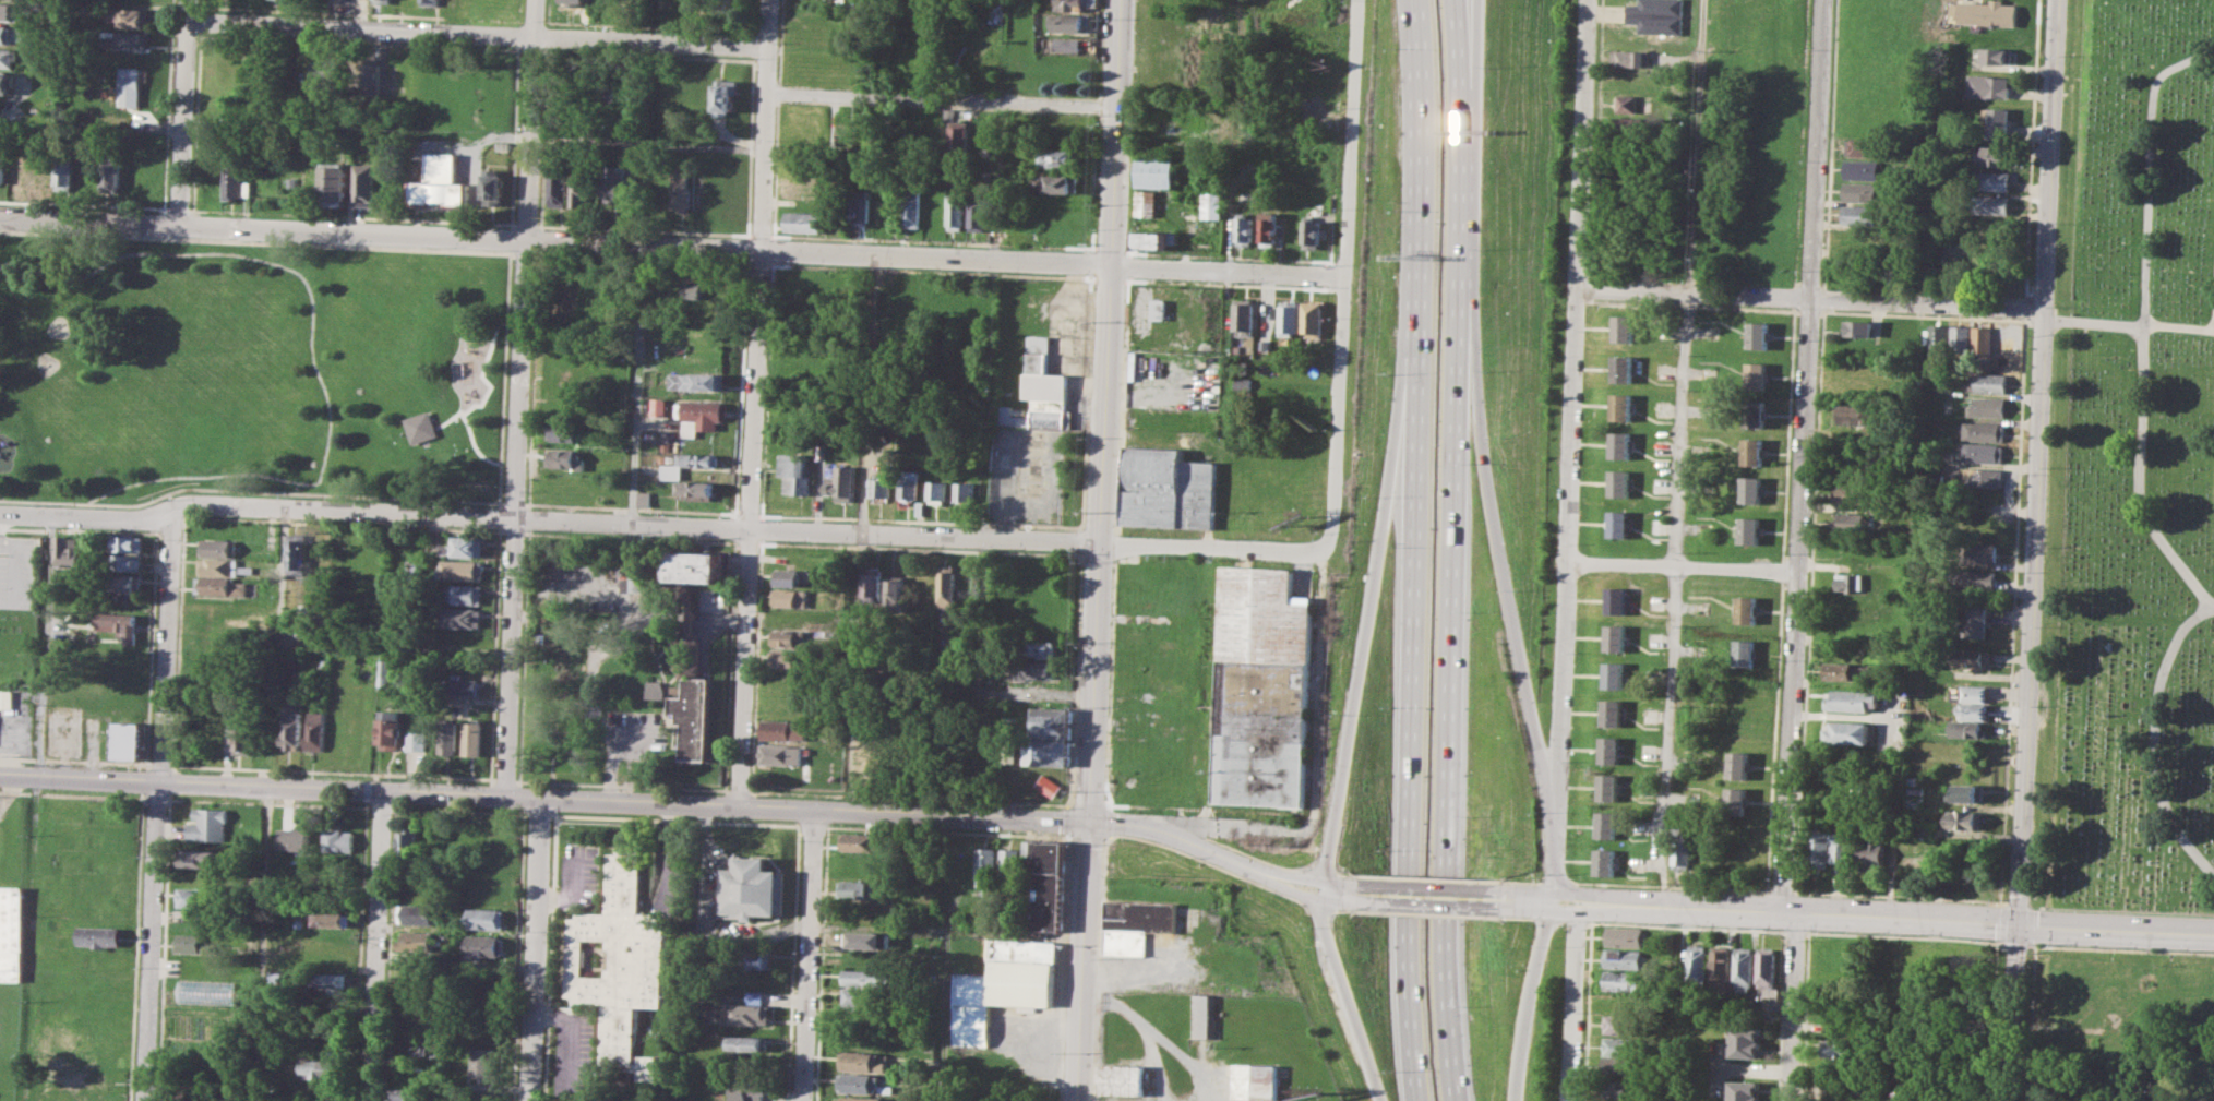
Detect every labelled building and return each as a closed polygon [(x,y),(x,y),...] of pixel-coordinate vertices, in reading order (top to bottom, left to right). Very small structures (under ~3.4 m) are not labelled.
[(1056,3),(1056,0),(1082,0),(1082,7),(1075,5),(1075,11),(1063,11),(1064,3),(1056,3)] [(1641,3),(1641,0),(1684,0),(1682,34),(1639,32),(1640,23),(1628,23),(1629,3),(1641,3)] [(1991,3),(1991,0),(2004,0),(2004,4),(2016,4),(2015,24),(1960,22),(1961,2),(1991,3)] [(24,21),(0,20),(0,3),(16,3),(16,10),(24,10),(24,21)] [(110,8),(149,10),(148,27),(110,25),(110,8)] [(1051,14),(1082,15),(1082,33),(1050,32),(1051,14)] [(11,44),(0,43),(0,27),(25,27),(25,41),(12,40),(11,44)] [(110,29),(147,32),(147,49),(109,47),(110,29)] [(1051,38),(1080,39),(1079,52),(1050,51),(1051,38)] [(1982,47),(2011,48),(2011,63),(1982,61),(1982,47)] [(12,68),(0,67),(0,48),(13,48),(12,68)] [(1613,49),(1647,51),(1645,67),(1612,64),(1613,49)] [(140,68),(119,67),(118,107),(139,107),(140,68)] [(11,94),(0,93),(0,70),(12,71),(11,94)] [(1971,74),(2009,76),(2008,98),(1970,96),(1971,74)] [(717,79),(740,80),(740,94),(734,94),(733,112),(716,111),(717,79)] [(1618,95),(1639,95),(1639,113),(1617,112),(1618,95)] [(1990,108),(2010,109),(2010,140),(1989,140),(1990,108)] [(929,119),(946,120),(945,154),(928,154),(929,119)] [(950,120),(970,121),(969,155),(949,154),(950,120)] [(974,122),(995,122),(993,157),(973,157),(974,122)] [(1845,136),(1880,137),(1879,156),(1845,155),(1845,136)] [(1974,144),(2008,146),(2007,165),(1974,164),(1974,144)] [(1042,148),(1076,149),(1075,168),(1041,166),(1042,148)] [(8,187),(10,149),(31,151),(28,188),(8,187)] [(32,188),(34,152),(53,153),(51,189),(32,188)] [(56,188),(57,153),(76,153),(74,189),(56,188)] [(428,153),(458,154),(457,182),(470,183),(469,207),(412,205),(414,180),(427,181),(428,153)] [(99,190),(101,154),(122,155),(120,191),(99,190)] [(1136,155),(1174,157),(1173,188),(1135,187),(1136,155)] [(1845,159),(1883,160),(1882,168),(1878,168),(1877,179),(1845,178),(1845,159)] [(324,163),(346,164),(344,205),(322,204),(324,163)] [(355,163),(375,164),(373,206),(354,205),(355,163)] [(607,164),(623,164),(622,169),(630,169),(629,188),(622,188),(622,202),(606,202),(607,164)] [(224,167),(244,168),(244,180),(251,180),(250,195),(238,194),(238,200),(223,200),(224,167)] [(550,167),(570,168),(567,206),(549,206),(550,167)] [(787,167),(823,169),(822,189),(786,188),(787,167)] [(574,169),(593,169),(591,207),(573,206),(574,169)] [(674,170),(690,171),(689,188),(693,188),(692,213),(680,212),(680,208),(672,208),(674,170)] [(1975,170),(2009,171),(2009,191),(1974,190),(1975,170)] [(484,172),(504,173),(502,204),(483,203),(484,172)] [(1032,173),(1076,176),(1076,194),(1031,192),(1032,173)] [(1844,182),(1879,183),(1878,201),(1843,199),(1844,182)] [(852,189),(870,190),(869,226),(851,225),(852,189)] [(905,190),(921,190),(920,227),(903,226),(905,190)] [(1135,190),(1156,191),(1154,215),(1135,215),(1135,190)] [(1201,191),(1221,192),(1221,219),(1200,218),(1201,191)] [(947,193),(965,194),(964,230),(946,230),(947,193)] [(969,193),(988,194),(986,230),(968,230),(969,193)] [(1975,194),(2009,196),(2009,214),(1974,213),(1975,194)] [(1842,205),(1880,205),(1879,224),(1842,223),(1842,205)] [(786,211),(823,213),(822,232),(786,230),(786,211)] [(1259,211),(1277,211),(1276,247),(1258,247),(1259,211)] [(1234,213),(1245,213),(1245,218),(1252,218),(1252,244),(1233,244),(1234,213)] [(1303,214),(1313,214),(1313,220),(1319,220),(1318,248),(1302,247),(1303,214)] [(1133,230),(1178,231),(1177,243),(1170,243),(1170,250),(1137,248),(1133,243),(1133,230)] [(686,279),(710,280),(709,298),(685,297),(686,279)] [(1151,297),(1165,298),(1165,319),(1151,318),(1151,297)] [(1233,298),(1253,299),(1252,337),(1232,337),(1233,298)] [(1278,300),(1297,301),(1296,332),(1291,332),(1291,336),(1277,336),(1278,300)] [(1302,300),(1321,301),(1320,338),(1306,337),(1307,332),(1301,332),(1302,300)] [(1616,314),(1636,315),(1636,342),(1616,340),(1616,314)] [(1844,320),(1872,321),(1871,337),(1844,335),(1844,320)] [(1749,322),(1769,322),(1768,348),(1748,348),(1749,322)] [(1929,324),(1949,324),(1948,357),(1928,356),(1929,324)] [(1952,324),(1951,355),(1970,356),(1971,325),(1952,324)] [(1974,326),(1973,356),(1990,357),(1991,327),(1974,326)] [(1024,335),(1046,335),(1045,373),(1066,374),(1064,428),(994,424),(995,405),(1008,405),(1008,415),(1030,416),(1030,399),(1021,398),(1024,335)] [(1615,355),(1633,356),(1632,382),(1614,382),(1615,355)] [(1842,360),(1875,361),(1874,367),(1879,367),(1879,371),(1883,371),(1882,381),(1841,379),(1842,360)] [(1748,362),(1767,362),(1766,388),(1747,388),(1748,362)] [(1971,371),(2004,373),(2003,393),(1970,391),(1971,371)] [(670,372),(723,373),(722,391),(669,388),(670,372)] [(1614,394),(1632,395),(1631,420),(1613,420),(1614,394)] [(653,397),(668,398),(668,416),(651,415),(653,397)] [(1973,397),(2004,398),(2003,417),(1966,416),(1966,405),(1973,405),(1973,397)] [(677,399),(723,402),(723,420),(718,420),(717,429),(698,428),(698,438),(683,436),(684,420),(677,420),(677,399)] [(1746,399),(1764,399),(1763,428),(1745,427),(1746,399)] [(1839,404),(1868,405),(1867,423),(1839,422),(1839,404)] [(413,445),(439,437),(431,410),(405,418),(413,445)] [(551,421),(583,422),(583,441),(550,440),(551,421)] [(1964,422),(2003,424),(2002,442),(1963,439),(1964,422)] [(1613,431),(1630,431),(1629,458),(1612,458),(1613,431)] [(1745,438),(1763,438),(1763,465),(1744,465),(1745,438)] [(662,441),(672,441),(672,451),(662,451),(662,441)] [(1962,443),(2002,445),(2001,464),(1961,462),(1962,443)] [(1125,446),(1181,448),(1181,460),(1216,463),(1212,528),(1122,524),(1125,446)] [(550,448),(583,450),(583,458),(586,458),(586,471),(575,470),(575,466),(549,465),(550,448)] [(779,452),(806,454),(805,476),(810,476),(810,494),(783,493),(785,476),(778,476),(779,452)] [(678,453),(719,454),(718,468),(684,466),(683,477),(662,477),(662,464),(677,465),(678,453)] [(835,465),(854,465),(853,503),(834,502),(834,493),(823,492),(824,477),(835,478),(835,465)] [(1964,467),(2002,469),(2001,487),(1963,484),(1964,467)] [(900,468),(918,468),(917,498),(899,498),(900,468)] [(1612,469),(1630,469),(1630,495),(1611,495),(1612,469)] [(1744,476),(1762,476),(1761,503),(1743,503),(1744,476)] [(871,478),(890,479),(889,496),(870,495),(871,478)] [(678,481),(713,482),(711,499),(677,498),(678,481)] [(926,481),(946,481),(945,503),(925,502),(926,481)] [(955,481),(974,482),(973,502),(954,501),(955,481)] [(1834,501),(1835,490),(1841,490),(1841,484),(1876,487),(1875,503),(1834,501)] [(638,491),(651,492),(650,506),(637,505),(638,491)] [(1611,510),(1630,510),(1629,537),(1609,537),(1611,510)] [(1840,512),(1875,513),(1875,530),(1834,529),(1834,519),(1839,519),(1840,512)] [(1742,516),(1761,517),(1760,544),(1740,543),(1742,516)] [(287,534),(309,534),(308,575),(286,574),(287,534)] [(55,535),(79,536),(76,563),(53,562),(55,535)] [(109,535),(144,537),(143,551),(109,550),(109,535)] [(453,536),(484,537),(483,557),(440,554),(441,542),(453,543),(453,536)] [(200,537),(230,538),(230,555),(200,554),(200,537)] [(1956,543),(1995,544),(1995,563),(1955,561),(1956,543)] [(669,551),(722,553),(720,582),(667,579),(669,551)] [(109,553),(143,555),(142,571),(108,569),(109,553)] [(199,558),(235,559),(235,574),(198,573),(199,558)] [(632,558),(648,559),(646,591),(622,590),(622,577),(632,578),(632,558)] [(443,561),(484,562),(483,579),(442,578),(443,561)] [(1221,564),(1295,569),(1293,602),(1313,603),(1311,661),(1218,657),(1221,564)] [(940,566),(958,566),(958,608),(938,608),(940,566)] [(778,569),(801,570),(800,587),(777,586),(778,569)] [(1953,570),(1992,572),(1991,591),(1952,589),(1953,570)] [(864,571),(884,572),(883,605),(863,603),(864,571)] [(108,573),(141,575),(140,591),(107,590),(108,573)] [(1833,574),(1865,574),(1864,594),(1833,594),(1833,574)] [(195,577),(235,578),(235,583),(249,583),(248,597),(195,595),(195,577)] [(889,578),(906,578),(905,614),(888,614),(889,578)] [(448,584),(483,586),(482,603),(447,602),(448,584)] [(1606,586),(1628,587),(1627,614),(1606,613),(1606,586)] [(774,589),(811,591),(810,607),(774,606),(774,589)] [(1738,596),(1759,596),(1758,623),(1737,622),(1738,596)] [(1964,635),(1965,605),(1986,606),(1984,636),(1964,635)] [(441,608),(481,609),(481,626),(441,625),(441,608)] [(96,612),(139,613),(139,645),(125,645),(127,635),(120,635),(120,629),(104,629),(104,623),(96,623),(96,612)] [(294,621),(310,621),(309,637),(294,636),(294,621)] [(1606,623),(1626,624),(1626,651),(1605,651),(1606,623)] [(773,630),(810,631),(810,647),(773,646),(773,630)] [(1030,639),(1058,641),(1057,658),(1030,657),(1030,639)] [(1736,639),(1756,639),(1755,667),(1735,666),(1736,639)] [(1949,648),(1989,649),(1988,666),(1948,663),(1949,648)] [(773,649),(809,650),(809,668),(773,668),(773,649)] [(1218,657),(1211,803),(1304,807),(1311,661),(1218,657)] [(303,659),(323,659),(323,674),(303,674),(303,659)] [(379,659),(391,660),(391,689),(378,689),(379,659)] [(1018,659),(1055,661),(1055,680),(1017,679),(1018,659)] [(1828,661),(1867,662),(1866,680),(1828,679),(1828,661)] [(1603,662),(1624,663),(1624,690),(1603,690),(1603,662)] [(671,684),(685,685),(685,677),(711,678),(708,761),(683,759),(684,723),(678,723),(678,711),(670,711),(671,684)] [(479,679),(457,679),(457,695),(478,695),(479,679)] [(664,699),(665,681),(647,680),(646,698),(664,699)] [(1960,685),(1986,685),(1985,701),(1959,699),(1960,685)] [(1836,689),(1879,691),(1879,706),(1869,706),(1869,711),(1830,709),(1830,694),(1836,695),(1836,689)] [(0,690),(0,708),(13,708),(13,690),(0,690)] [(285,696),(302,696),(301,750),(286,750),(286,744),(280,744),(280,733),(285,733),(285,696)] [(1603,698),(1624,699),(1623,726),(1602,725),(1603,698)] [(1986,704),(1985,720),(1956,719),(1956,713),(1954,713),(1954,703),(1986,704)] [(1032,707),(1069,708),(1067,766),(1030,764),(1032,707)] [(308,710),(326,711),(325,750),(307,749),(308,710)] [(381,710),(402,711),(400,750),(379,750),(381,710)] [(464,718),(480,718),(480,732),(484,732),(484,755),(463,755),(464,718)] [(117,719),(145,721),(144,758),(116,757),(117,719)] [(234,719),(253,720),(252,753),(234,752),(234,719)] [(764,719),(810,721),(810,741),(763,739),(764,719)] [(438,721),(457,722),(456,755),(436,754),(438,721)] [(1834,721),(1869,722),(1868,743),(1828,742),(1829,728),(1834,728),(1834,721)] [(1950,721),(1980,722),(1979,729),(1985,729),(1985,737),(1949,735),(1950,721)] [(407,730),(428,731),(427,751),(406,750),(407,730)] [(1602,737),(1619,738),(1619,763),(1601,762),(1602,737)] [(764,744),(803,745),(803,765),(764,764),(764,744)] [(1731,751),(1749,752),(1749,779),(1731,778),(1731,751)] [(1601,774),(1618,774),(1618,800),(1600,799),(1601,774)] [(1910,776),(1919,776),(1918,785),(1908,783),(1910,776)] [(1046,791),(1053,781),(1066,791),(1060,801),(1046,791)] [(1953,783),(1983,785),(1982,801),(1944,800),(1944,792),(1953,792),(1953,783)] [(1728,787),(1748,788),(1747,814),(1727,814),(1728,787)] [(1908,798),(1923,798),(1923,807),(1907,807),(1908,798)] [(195,807),(229,809),(228,840),(188,838),(189,822),(195,822),(195,807)] [(1947,810),(1982,812),(1980,829),(1946,828),(1947,810)] [(1599,811),(1618,812),(1617,838),(1597,838),(1599,811)] [(282,827),(310,828),(309,850),(280,849),(282,827)] [(398,827),(418,827),(417,859),(397,858),(398,827)] [(325,828),(355,829),(354,852),(324,851),(325,828)] [(1676,836),(1685,836),(1685,829),(1695,829),(1692,867),(1675,867),(1676,836)] [(1812,831),(1832,833),(1831,867),(1811,866),(1812,831)] [(1865,869),(1866,831),(1889,833),(1887,870),(1865,869)] [(840,833),(882,835),(881,852),(839,850),(840,833)] [(1836,833),(1857,834),(1856,867),(1842,867),(1842,862),(1835,862),(1836,833)] [(1024,839),(1064,841),(1061,931),(1032,929),(1034,873),(1030,873),(1031,855),(1022,855),(1024,839)] [(565,997),(574,997),(574,1003),(602,1004),(601,1062),(614,1063),(614,1069),(638,1070),(638,1079),(659,1080),(659,1054),(639,1054),(638,1062),(634,1062),(636,1006),(663,1007),(667,913),(642,912),(644,853),(634,853),(634,847),(619,847),(618,853),(609,852),(607,912),(577,911),(576,917),(570,917),(565,997)] [(977,847),(996,848),(995,878),(990,878),(989,893),(978,893),(978,878),(974,878),(977,847)] [(1597,847),(1617,848),(1616,875),(1596,874),(1597,847)] [(1002,848),(1019,849),(1018,879),(1001,879),(1002,848)] [(187,849),(224,850),(223,867),(178,865),(178,854),(187,855),(187,849)] [(717,914),(718,869),(725,869),(725,863),(735,852),(742,852),(742,857),(768,858),(768,870),(783,870),(781,915),(755,914),(755,920),(743,919),(743,915),(717,914)] [(837,879),(875,882),(874,900),(837,899),(837,879)] [(22,980),(0,979),(0,886),(25,887),(22,980)] [(178,888),(216,889),(216,907),(177,906),(178,888)] [(1106,900),(1178,902),(1177,933),(1148,932),(1147,955),(1104,954),(1106,900)] [(400,903),(439,905),(439,924),(399,923),(400,903)] [(468,908),(504,909),(503,929),(468,928),(468,908)] [(315,911),(351,912),(350,926),(315,925),(315,911)] [(76,925),(122,928),(121,946),(75,944),(76,925)] [(1608,926),(1644,928),(1644,933),(1648,933),(1648,943),(1643,943),(1643,946),(1607,945),(1608,926)] [(404,930),(436,932),(435,952),(398,949),(399,940),(404,940),(404,930)] [(843,931),(888,933),(888,948),(843,946),(843,931)] [(179,933),(203,934),(203,941),(219,942),(219,955),(173,953),(173,941),(178,941),(179,933)] [(468,935),(502,936),(501,957),(467,955),(468,935)] [(952,1042),(986,1044),(988,1003),(1017,1004),(1017,1010),(1033,1012),(1033,1005),(1053,1006),(1054,964),(1058,964),(1060,941),(988,937),(986,960),(990,960),(990,976),(955,973),(952,1042)] [(1691,944),(1708,945),(1708,983),(1690,983),(1691,944)] [(1713,946),(1732,946),(1731,991),(1712,991),(1713,946)] [(1736,946),(1756,947),(1755,991),(1738,991),(1738,982),(1735,982),(1736,946)] [(1606,948),(1642,948),(1642,954),(1648,954),(1648,966),(1640,966),(1640,969),(1606,968),(1606,948)] [(1760,948),(1779,948),(1778,988),(1759,986),(1760,948)] [(741,949),(773,950),(771,968),(741,967),(741,949)] [(842,969),(887,970),(887,986),(842,984),(842,969)] [(312,971),(349,972),(348,986),(312,985),(312,971)] [(1607,971),(1642,972),(1642,976),(1648,977),(1648,986),(1641,985),(1640,991),(1606,990),(1607,971)] [(843,988),(882,990),(881,1008),(842,1006),(843,988)] [(1194,994),(1214,995),(1212,1038),(1192,1037),(1194,994)] [(722,1004),(769,1006),(769,1024),(721,1021),(722,1004)] [(1605,1014),(1640,1015),(1640,1034),(1604,1033),(1605,1014)] [(1734,1025),(1762,1025),(1761,1056),(1734,1056),(1734,1025)] [(727,1036),(767,1037),(767,1053),(726,1052),(727,1036)] [(1604,1038),(1639,1039),(1639,1055),(1603,1054),(1604,1038)] [(1823,1040),(1855,1041),(1855,1057),(1823,1056),(1823,1040)] [(474,1048),(502,1049),(501,1079),(472,1078),(474,1048)] [(840,1051),(887,1053),(886,1072),(839,1069),(840,1051)] [(1603,1057),(1638,1058),(1637,1075),(1603,1073),(1603,1057)] [(303,1060),(337,1060),(337,1074),(303,1073),(303,1060)] [(395,1063),(434,1064),(434,1082),(395,1081),(395,1063)] [(1233,1063),(1278,1065),(1276,1100),(1232,1098),(1233,1063)] [(1101,1065),(1145,1066),(1144,1094),(1100,1093),(1101,1065)] [(839,1073),(886,1076),(886,1085),(894,1086),(894,1093),(838,1091),(839,1073)] [(761,1093),(768,1093),(768,1077),(731,1076),(730,1100),(761,1100),(761,1093)] [(1602,1080),(1638,1081),(1638,1099),(1602,1098),(1602,1080)] [(1760,1081),(1760,1100),(1732,1100),(1732,1080),(1760,1081)] [(431,1089),(431,1100),(393,1100),(393,1088),(431,1089)] [(1858,1090),(1858,1100),(1823,1100),(1823,1089),(1858,1090)]
